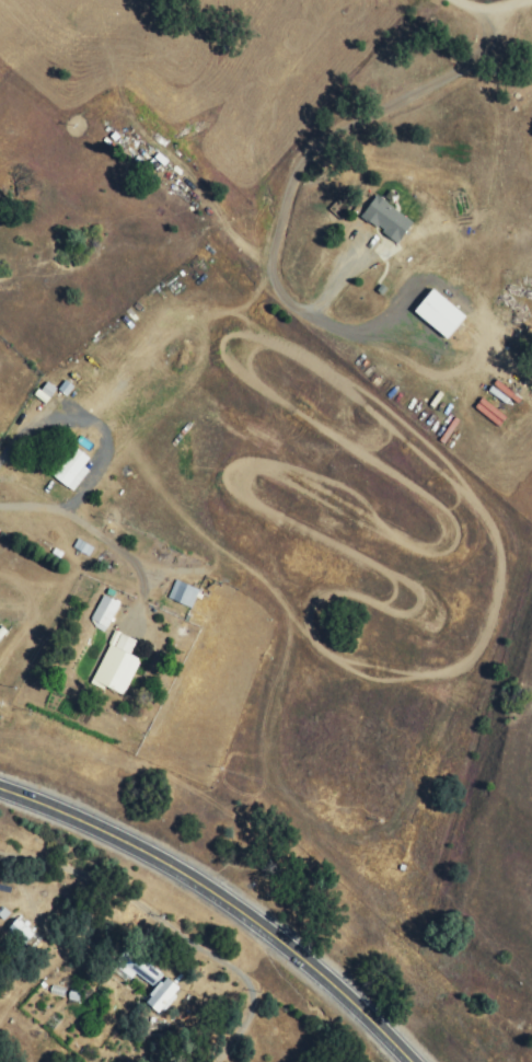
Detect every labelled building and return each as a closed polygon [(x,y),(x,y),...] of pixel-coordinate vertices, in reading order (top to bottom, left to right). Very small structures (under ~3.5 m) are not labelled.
[(400,242),(416,221),(380,194),(364,214),(400,242)] [(454,338),(471,313),(436,288),(419,313),(454,338)] [(59,387),(48,379),(37,395),(48,402),(59,387)] [(76,384),(67,379),(60,389),(69,394),(76,384)] [(75,490),(92,469),(87,465),(93,457),(84,450),(75,461),(69,456),(55,474),(75,490)] [(170,599),(195,605),(200,586),(175,579),(170,599)] [(107,631),(120,600),(102,593),(90,623),(107,631)] [(125,695),(142,658),(132,654),(139,639),(116,629),(93,681),(125,695)] [(2,912),(30,943),(41,933),(14,902),(2,912)] [(139,969),(154,985),(163,977),(138,950),(120,966),(131,977),(139,969)] [(151,999),(166,1012),(187,986),(172,973),(151,999)]
